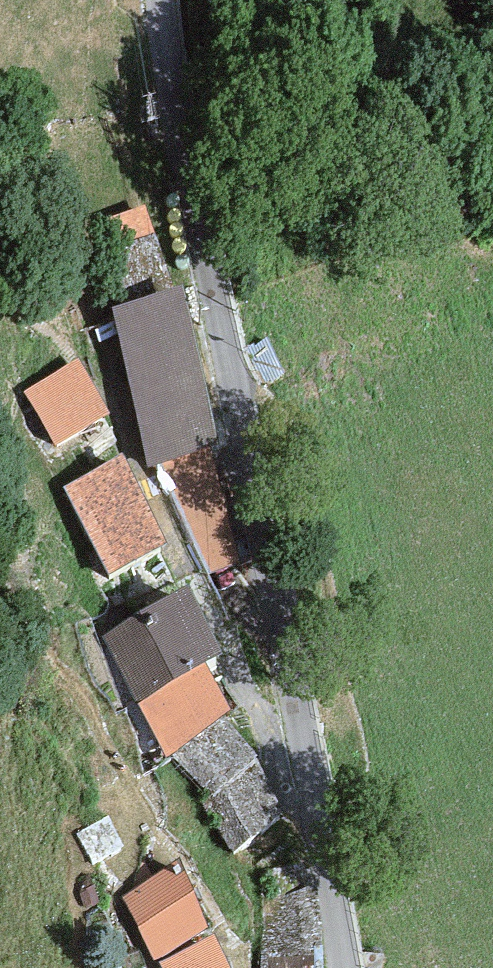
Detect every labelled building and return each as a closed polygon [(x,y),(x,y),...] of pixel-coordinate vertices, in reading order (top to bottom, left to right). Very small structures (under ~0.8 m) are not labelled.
[(144,205),(106,217),(117,245),(155,232),(144,205)] [(117,245),(110,247),(125,302),(171,287),(155,232),(117,245)] [(125,302),(115,307),(147,467),(165,461),(210,442),(220,441),(185,281),(171,287),(125,302)] [(111,411),(78,359),(24,393),(57,445),(111,411)] [(210,442),(165,461),(210,572),(242,561),(210,442)] [(122,455),(61,487),(109,575),(169,542),(122,455)] [(191,582),(102,636),(134,703),(206,661),(224,650),(191,582)] [(231,711),(206,661),(134,703),(167,757),(171,754),(224,716),(231,711)] [(257,755),(224,716),(171,754),(209,796),(200,801),(230,852),(283,819),(257,755)] [(125,843),(109,816),(75,837),(91,864),(125,843)] [(209,928),(179,861),(123,896),(155,962),(209,928)] [(325,951),(321,918),(315,866),(259,869),(261,927),(259,967),(324,967),(325,951)] [(214,934),(161,961),(164,967),(230,967),(214,934)]
